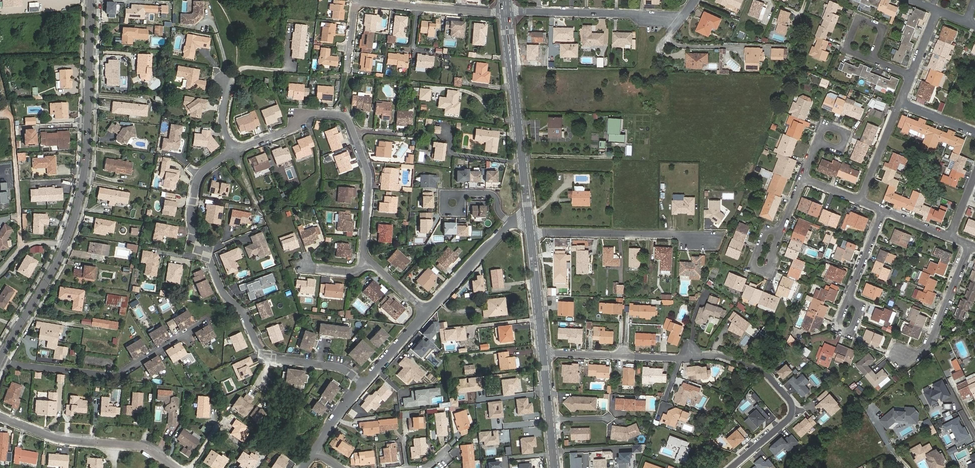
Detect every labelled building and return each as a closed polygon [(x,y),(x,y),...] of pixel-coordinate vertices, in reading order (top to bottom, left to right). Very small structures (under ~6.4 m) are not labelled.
[(344,12),(342,12),(342,10),(343,1),(334,0),(333,4),(330,4),(330,10),(333,11),(332,19),(343,20),(344,12)] [(764,3),(756,0),(754,0),(749,15),(758,18),(760,13),(762,10),(763,7),(764,3)] [(878,8),(886,11),(885,13),(895,17),(899,8),(888,4),(890,0),(882,0),(878,8)] [(828,12),(825,20),(836,24),(839,16),(835,15),(839,5),(830,1),(826,11),(828,12)] [(191,15),(181,15),(181,24),(195,24),(202,17),(203,2),(193,2),(193,13),(191,15)] [(108,17),(114,18),(115,3),(107,3),(106,14),(108,14),(108,17)] [(130,9),(130,12),(126,12),(126,17),(144,18),(144,11),(157,12),(157,7),(132,5),(132,9),(130,9)] [(907,25),(915,28),(919,18),(923,20),(926,12),(915,8),(912,15),(910,15),(906,25),(907,25)] [(788,27),(786,26),(790,13),(781,10),(777,23),(779,23),(776,32),(785,35),(788,27)] [(717,29),(721,19),(705,12),(697,31),(706,35),(710,26),(717,29)] [(365,31),(373,32),(374,32),(376,22),(380,23),(381,15),(377,15),(377,16),(366,14),(365,23),(366,23),(365,31)] [(395,16),(393,35),(402,36),(403,27),(406,27),(407,18),(395,16)] [(439,28),(440,20),(436,19),(435,25),(428,24),(429,22),(421,21),(420,32),(427,33),(427,36),(434,37),(435,28),(439,28)] [(445,29),(451,29),(450,37),(465,38),(466,22),(446,20),(445,29)] [(820,26),(816,36),(817,37),(825,40),(827,36),(826,36),(829,30),(833,31),(836,24),(825,20),(822,27),(820,26)] [(323,27),(321,41),(332,43),(334,24),(325,23),(325,27),(323,27)] [(486,25),(474,24),(473,44),(482,45),(483,35),(486,35),(486,25)] [(304,43),(306,27),(295,25),(293,37),(292,37),(292,41),(304,43)] [(904,36),(901,43),(912,47),(914,43),(910,42),(915,28),(907,25),(903,35),(904,36)] [(603,45),(604,34),(592,34),(592,26),(584,26),(583,46),(591,46),(591,45),(603,45)] [(951,44),(952,41),(953,41),(957,31),(945,26),(940,36),(941,36),(939,40),(951,44)] [(122,41),(122,43),(132,44),(132,38),(147,39),(147,30),(123,28),(122,40),(122,41)] [(554,28),(554,38),(573,38),(573,28),(554,28)] [(365,31),(364,31),(364,35),(362,35),(361,48),(363,48),(371,49),(373,32),(365,31)] [(544,33),(532,32),(532,33),(528,33),(528,42),(546,42),(546,33),(544,33)] [(632,44),(632,33),(614,33),(614,46),(624,47),(625,44),(632,44)] [(209,39),(188,34),(185,46),(184,46),(183,51),(184,52),(194,54),(195,47),(197,46),(208,48),(209,39)] [(825,51),(829,41),(825,40),(817,37),(816,39),(818,40),(815,48),(813,47),(810,54),(826,61),(829,53),(825,51)] [(462,41),(454,40),(453,48),(461,49),(462,41)] [(950,48),(949,48),(951,44),(939,40),(934,53),(946,58),(950,60),(951,56),(948,55),(950,48)] [(291,57),(302,59),(304,43),(292,41),(291,45),(292,46),(291,57)] [(579,43),(561,44),(561,57),(579,57),(579,43)] [(912,47),(901,43),(898,50),(897,50),(893,60),(902,63),(907,50),(911,51),(912,47)] [(321,48),(319,63),(337,66),(338,58),(329,56),(329,49),(321,48)] [(763,52),(763,48),(759,48),(746,48),(746,54),(747,54),(747,69),(759,70),(759,61),(759,52),(763,52)] [(361,53),(361,57),(362,57),(361,70),(370,72),(372,57),(376,58),(376,55),(361,53)] [(945,62),(944,62),(946,58),(934,53),(928,67),(931,68),(939,72),(941,72),(945,62)] [(137,61),(141,61),(140,73),(140,76),(140,77),(140,78),(141,79),(143,81),(144,81),(146,81),(147,81),(148,80),(149,80),(150,79),(150,77),(150,75),(151,55),(138,54),(137,61)] [(408,68),(408,65),(408,63),(407,63),(408,56),(388,54),(387,63),(397,65),(397,66),(408,68)] [(708,63),(708,54),(687,54),(687,61),(692,62),(692,68),(703,68),(703,63),(708,63)] [(417,55),(416,66),(425,67),(433,68),(434,57),(417,55)] [(548,65),(548,57),(539,56),(539,65),(548,65)] [(106,64),(106,75),(108,75),(108,77),(107,77),(107,85),(115,85),(116,79),(117,79),(118,61),(109,61),(109,64),(106,64)] [(852,73),(860,76),(864,65),(860,64),(859,68),(845,62),(845,64),(841,62),(838,69),(852,75),(852,73)] [(473,80),(480,81),(480,79),(485,80),(485,82),(488,82),(489,75),(486,74),(487,64),(477,63),(476,73),(474,73),(473,80)] [(877,85),(880,76),(867,71),(868,67),(864,65),(860,76),(868,79),(867,81),(877,85)] [(199,70),(178,66),(176,76),(180,77),(181,76),(184,76),(184,78),(187,80),(185,88),(195,90),(195,88),(203,89),(205,82),(197,80),(195,80),(196,76),(197,76),(199,70)] [(935,85),(938,87),(942,77),(938,75),(939,72),(931,68),(926,82),(935,85)] [(60,71),(60,88),(71,88),(70,75),(72,75),(72,70),(60,71)] [(880,76),(877,85),(875,89),(881,91),(882,87),(887,89),(887,87),(895,90),(899,79),(892,76),(890,80),(880,76)] [(922,84),(921,84),(916,96),(918,97),(926,100),(929,102),(934,89),(933,89),(935,85),(926,82),(923,81),(922,84)] [(304,85),(288,84),(287,96),(295,97),(295,99),(303,100),(303,96),(303,93),(304,90),(304,85)] [(324,101),(332,102),(333,87),(317,86),(316,98),(324,99),(324,101)] [(430,90),(420,89),(419,99),(429,100),(430,90)] [(457,103),(458,92),(448,91),(445,112),(458,114),(459,103),(457,103)] [(837,112),(841,114),(841,113),(847,98),(844,97),(843,100),(838,98),(839,96),(831,92),(829,97),(826,96),(822,106),(830,109),(831,108),(838,111),(837,112)] [(371,98),(352,96),(351,105),(357,105),(356,108),(362,108),(362,111),(370,111),(371,98)] [(845,113),(860,119),(864,109),(861,108),(862,104),(849,99),(850,97),(848,96),(847,98),(841,113),(844,115),(845,113)] [(792,116),(804,121),(806,117),(804,116),(807,109),(809,110),(812,102),(799,98),(797,104),(794,103),(791,111),(793,112),(792,116)] [(197,100),(195,102),(192,100),(184,99),(183,108),(187,108),(191,113),(191,118),(201,119),(201,113),(200,113),(200,108),(202,108),(206,109),(206,101),(197,100)] [(873,99),(868,106),(872,108),(876,102),(873,99)] [(883,110),(886,103),(878,100),(875,107),(883,110)] [(67,102),(61,103),(54,103),(55,119),(63,119),(68,118),(67,102)] [(112,112),(130,114),(131,104),(113,102),(112,112)] [(381,119),(390,120),(391,103),(376,102),(375,113),(379,113),(380,111),(382,111),(381,119)] [(147,106),(131,104),(130,114),(146,116),(147,106)] [(273,119),(282,116),(277,105),(261,111),(266,125),(274,122),(273,119)] [(253,121),(258,120),(254,110),(249,112),(250,115),(236,121),(240,132),(247,129),(248,131),(256,128),(253,121)] [(397,111),(396,125),(404,126),(404,123),(412,124),(413,112),(397,111)] [(803,124),(808,126),(810,123),(804,121),(792,116),(790,115),(787,123),(791,124),(787,135),(797,139),(799,140),(802,132),(800,132),(803,124)] [(899,125),(903,127),(905,123),(907,117),(903,115),(899,125)] [(918,132),(923,119),(920,118),(918,121),(907,117),(905,123),(903,127),(901,132),(908,134),(911,128),(918,132)] [(560,128),(562,128),(562,118),(550,118),(549,137),(559,138),(560,128)] [(608,134),(610,134),(609,142),(625,143),(625,134),(621,134),(621,119),(609,119),(608,134)] [(921,147),(928,150),(936,128),(925,124),(927,120),(923,119),(918,132),(926,135),(921,147)] [(871,145),(878,127),(869,123),(861,141),(869,144),(871,145)] [(113,130),(118,134),(117,137),(117,141),(121,144),(125,143),(127,140),(125,138),(136,136),(134,126),(122,129),(116,125),(115,126),(111,124),(108,129),(112,132),(113,130)] [(181,127),(170,126),(168,141),(163,140),(162,147),(169,148),(178,149),(179,141),(178,141),(179,135),(180,135),(181,127)] [(325,132),(329,145),(343,140),(340,132),(338,133),(336,128),(325,132)] [(928,150),(934,153),(939,140),(947,143),(952,131),(949,129),(947,133),(936,128),(928,150)] [(25,135),(25,146),(37,145),(36,134),(35,134),(35,130),(26,131),(26,135),(25,135)] [(194,134),(193,145),(206,146),(210,151),(217,145),(209,135),(209,131),(202,130),(201,134),(194,134)] [(487,142),(485,151),(496,152),(497,143),(495,142),(496,135),(488,134),(488,131),(484,131),(483,133),(481,133),(481,130),(477,130),(476,134),(480,135),(479,141),(487,142)] [(955,146),(953,152),(959,155),(965,140),(954,135),(956,132),(952,131),(947,143),(955,146)] [(46,144),(46,146),(58,145),(58,147),(69,146),(68,132),(57,132),(57,133),(46,134),(46,133),(41,133),(41,144),(46,144)] [(592,133),(591,147),(599,148),(600,133),(592,133)] [(776,148),(774,152),(778,153),(782,154),(784,156),(790,158),(792,155),(790,154),(792,146),(794,147),(797,139),(787,135),(784,134),(780,145),(782,145),(780,150),(776,148)] [(309,148),(314,146),(310,136),(297,141),(298,145),(292,147),(297,159),(311,154),(309,148)] [(861,163),(869,144),(861,141),(859,140),(857,144),(859,145),(856,152),(854,151),(851,159),(861,163)] [(376,157),(390,158),(391,142),(379,141),(379,149),(377,149),(376,157)] [(433,147),(435,147),(433,159),(443,161),(445,144),(433,142),(433,147)] [(276,165),(291,159),(287,148),(280,150),(279,148),(271,151),(276,165)] [(347,152),(334,156),(340,173),(352,169),(351,166),(349,167),(347,160),(350,159),(347,152)] [(884,165),(897,170),(900,162),(906,165),(908,158),(893,152),(889,163),(885,162),(884,165)] [(967,171),(963,169),(968,158),(959,155),(953,152),(950,158),(956,161),(953,169),(965,174),(967,171)] [(258,158),(251,161),(255,172),(270,167),(265,153),(258,156),(258,158)] [(790,158),(784,156),(783,159),(780,157),(778,164),(781,165),(777,174),(785,177),(787,178),(790,179),(793,171),(791,171),(794,163),(795,164),(797,160),(790,158)] [(56,174),(55,160),(46,160),(45,158),(33,159),(33,168),(47,168),(48,174),(56,174)] [(104,170),(131,174),(132,163),(128,162),(126,162),(121,161),(121,160),(118,159),(118,160),(106,159),(104,170)] [(163,187),(173,189),(175,179),(175,177),(178,177),(179,171),(168,169),(169,160),(163,159),(160,176),(165,177),(163,187)] [(838,162),(833,160),(832,163),(822,159),(818,170),(825,173),(826,171),(834,174),(833,176),(836,177),(837,175),(842,164),(838,162)] [(851,165),(842,162),(842,164),(837,175),(841,176),(842,174),(849,177),(848,179),(856,182),(860,172),(850,168),(851,165)] [(899,182),(899,181),(894,178),(897,170),(884,165),(883,169),(886,170),(882,181),(890,184),(896,187),(897,187),(898,185),(898,183),(899,182)] [(382,175),(380,190),(399,191),(399,184),(395,184),(396,169),(384,168),(384,175),(382,175)] [(964,178),(965,174),(953,169),(949,177),(943,175),(941,181),(956,187),(960,176),(964,178)] [(462,182),(464,181),(469,181),(469,172),(469,170),(464,170),(464,171),(457,171),(457,182),(462,182)] [(497,171),(486,171),(486,182),(497,182),(497,171)] [(469,172),(469,181),(469,182),(480,182),(480,172),(469,172)] [(769,188),(768,192),(770,192),(780,197),(782,193),(780,192),(783,185),(785,186),(787,178),(785,177),(777,174),(775,173),(771,184),(773,185),(771,189),(769,188)] [(433,175),(421,175),(421,188),(435,188),(436,182),(435,180),(435,179),(438,179),(438,176),(433,176),(433,175)] [(211,181),(208,192),(227,196),(229,186),(215,183),(215,182),(211,181)] [(896,187),(890,184),(884,199),(895,204),(894,207),(897,209),(902,196),(894,193),(896,187)] [(99,187),(97,199),(109,201),(108,205),(114,206),(115,202),(127,204),(129,193),(99,187)] [(350,203),(351,197),(355,197),(356,188),(339,187),(338,202),(350,203)] [(30,190),(31,202),(46,201),(46,188),(42,188),(42,189),(30,190)] [(46,188),(46,201),(62,200),(61,188),(50,189),(50,188),(46,188)] [(902,196),(897,209),(901,210),(902,207),(913,211),(920,193),(914,190),(910,199),(902,196)] [(590,205),(590,192),(585,192),(575,192),(573,192),(573,205),(590,205)] [(780,201),(782,197),(780,197),(770,192),(768,196),(770,197),(768,201),(767,200),(761,215),(773,220),(778,208),(776,207),(779,200),(780,201)] [(433,208),(433,193),(423,193),(423,208),(433,208)] [(924,216),(922,219),(926,220),(931,208),(923,204),(927,195),(920,193),(913,211),(924,216)] [(379,212),(396,213),(397,197),(385,196),(384,203),(380,203),(379,212)] [(710,219),(720,225),(727,215),(721,212),(722,198),(710,197),(710,210),(705,210),(705,219),(710,219)] [(175,199),(165,198),(163,206),(162,214),(174,216),(175,207),(173,207),(175,199)] [(685,201),(673,201),(673,214),(677,214),(677,213),(689,213),(689,214),(694,214),(694,198),(685,198),(685,201)] [(819,213),(822,214),(824,210),(821,208),(822,206),(806,199),(801,210),(818,216),(819,213)] [(222,207),(206,204),(206,209),(207,209),(208,209),(208,212),(206,212),(205,222),(210,223),(210,220),(214,221),(214,223),(219,224),(222,207)] [(929,222),(931,218),(942,223),(948,207),(941,205),(939,211),(931,208),(926,220),(929,222)] [(486,206),(473,206),(473,215),(475,217),(486,217),(486,206)] [(251,213),(232,210),(230,225),(234,226),(234,224),(238,225),(239,221),(247,223),(248,219),(249,218),(250,219),(251,213)] [(345,210),(345,212),(339,211),(337,231),(347,232),(352,232),(353,223),(350,223),(351,215),(349,215),(350,211),(345,210)] [(821,218),(820,221),(836,227),(840,216),(824,210),(822,214),(819,213),(818,216),(821,218)] [(847,223),(863,230),(868,219),(852,212),(851,216),(847,214),(842,228),(845,229),(847,223)] [(420,213),(420,233),(426,233),(430,228),(430,225),(431,225),(431,213),(420,213)] [(43,233),(43,224),(48,224),(48,218),(47,218),(47,215),(34,214),(33,233),(43,233)] [(802,244),(811,222),(800,218),(791,239),(802,244)] [(94,229),(106,231),(113,232),(115,222),(96,219),(94,229)] [(974,234),(974,221),(969,219),(965,230),(974,234)] [(177,227),(156,223),(153,238),(161,240),(162,235),(176,237),(177,227)] [(456,234),(456,224),(456,223),(444,223),(444,234),(456,234)] [(739,223),(733,238),(744,243),(750,227),(739,223)] [(377,233),(382,233),(381,238),(379,238),(379,242),(387,243),(387,239),(391,239),(392,225),(378,224),(377,233)] [(456,234),(456,235),(467,235),(467,224),(456,224),(456,234)] [(8,248),(8,246),(6,241),(6,240),(13,229),(5,225),(0,232),(0,250),(8,248)] [(311,241),(318,239),(314,227),(303,231),(302,227),(297,228),(304,246),(312,244),(311,241)] [(900,241),(908,244),(911,236),(896,229),(891,241),(899,244),(900,241)] [(267,247),(261,233),(252,237),(256,245),(253,246),(251,245),(245,248),(249,257),(257,254),(259,258),(267,255),(264,249),(267,247)] [(299,247),(294,233),(279,239),(283,250),(291,247),(292,249),(299,247)] [(733,238),(726,254),(738,259),(744,243),(733,238)] [(791,239),(785,255),(794,259),(796,259),(802,244),(791,239)] [(89,250),(93,250),(93,253),(107,255),(109,246),(90,243),(89,250)] [(337,243),(336,257),(351,258),(351,253),(349,252),(349,244),(337,243)] [(138,246),(128,244),(127,249),(133,250),(132,252),(136,252),(138,246)] [(846,250),(838,246),(834,257),(842,260),(843,257),(850,261),(855,250),(847,246),(846,250)] [(457,256),(462,250),(459,248),(454,253),(448,247),(436,261),(439,263),(437,266),(441,270),(444,268),(445,269),(448,266),(446,264),(450,260),(453,263),(459,257),(457,256)] [(656,257),(662,258),(661,269),(662,269),(670,270),(672,248),(656,247),(656,257)] [(941,259),(940,262),(948,265),(952,254),(936,247),(933,255),(941,259)] [(613,259),(613,248),(604,248),(604,264),(619,265),(619,259),(613,259)] [(630,248),(630,266),(640,267),(640,248),(630,248)] [(237,249),(220,256),(226,271),(235,267),(233,261),(241,258),(237,249)] [(398,266),(402,270),(410,261),(397,249),(387,260),(396,268),(398,266)] [(886,260),(893,263),(896,256),(881,249),(876,260),(884,264),(886,260)] [(143,251),(141,262),(146,263),(147,264),(145,274),(155,276),(158,262),(156,260),(159,258),(155,254),(153,255),(152,253),(143,251)] [(555,287),(561,287),(561,284),(566,284),(566,257),(568,257),(568,254),(565,254),(565,251),(556,251),(556,254),(555,254),(555,287)] [(586,256),(586,251),(584,251),(578,251),(578,273),(586,273),(586,263),(588,263),(588,256),(586,256)] [(26,254),(17,271),(29,278),(38,261),(26,254)] [(693,257),(692,263),(681,262),(680,274),(690,275),(700,275),(701,265),(701,257),(700,257),(693,257)] [(794,259),(788,275),(790,276),(799,279),(805,263),(796,259),(794,259)] [(891,270),(883,267),(884,264),(876,260),(872,272),(880,275),(879,278),(886,281),(891,270)] [(939,265),(931,261),(927,269),(924,268),(923,271),(931,274),(934,276),(935,273),(943,276),(948,265),(940,262),(939,265)] [(181,266),(168,264),(166,281),(170,282),(171,279),(179,280),(181,266)] [(845,275),(847,272),(843,270),(844,268),(839,266),(838,268),(831,265),(829,269),(824,280),(831,283),(832,279),(842,283),(845,275)] [(82,270),(74,269),(73,276),(95,279),(97,268),(83,266),(82,270)] [(428,268),(416,281),(427,291),(433,285),(431,283),(437,277),(428,268)] [(492,288),(503,287),(501,269),(490,270),(492,288)] [(193,273),(191,274),(201,298),(211,293),(201,270),(193,273)] [(925,289),(933,292),(937,281),(929,277),(931,274),(923,271),(918,283),(926,286),(925,289)] [(245,283),(238,286),(240,292),(247,289),(248,292),(246,293),(248,298),(255,296),(253,291),(261,288),(260,286),(270,283),(270,284),(275,283),(272,273),(253,280),(254,282),(246,285),(245,283)] [(725,284),(742,290),(746,279),(730,273),(725,284)] [(483,290),(481,274),(475,275),(475,279),(470,280),(472,291),(483,290)] [(788,297),(795,281),(784,277),(778,292),(781,294),(780,297),(782,298),(783,295),(788,297)] [(300,292),(307,293),(313,294),(315,280),(307,279),(307,282),(296,280),(296,287),(300,288),(300,292)] [(375,303),(384,294),(378,288),(379,286),(373,280),(363,292),(375,303)] [(614,282),(614,292),(617,293),(624,293),(624,285),(618,285),(618,282),(614,282)] [(324,292),(324,293),(328,294),(328,297),(342,298),(343,284),(335,283),(335,286),(330,286),(330,284),(325,284),(325,285),(324,292)] [(867,283),(862,294),(876,299),(877,296),(880,297),(883,289),(867,283)] [(15,291),(6,285),(0,295),(0,307),(3,309),(15,291)] [(743,297),(758,303),(763,292),(757,289),(750,286),(747,285),(743,297)] [(838,291),(838,290),(830,287),(826,286),(825,289),(821,287),(820,290),(817,289),(813,297),(814,298),(821,300),(825,302),(826,299),(834,302),(838,291)] [(84,291),(60,287),(60,292),(62,292),(61,297),(76,300),(75,309),(81,310),(84,291)] [(912,297),(932,305),(936,293),(933,292),(925,289),(924,292),(915,289),(912,297)] [(970,300),(971,301),(974,302),(974,298),(974,292),(967,289),(966,293),(967,293),(965,298),(970,300)] [(758,303),(775,309),(779,298),(763,292),(758,303)] [(120,307),(122,296),(107,294),(105,304),(120,307)] [(120,307),(119,314),(125,315),(127,297),(122,296),(120,307)] [(706,308),(704,309),(701,307),(696,320),(697,322),(701,324),(707,321),(709,315),(711,314),(719,317),(722,309),(715,306),(718,298),(711,296),(706,308)] [(960,303),(959,302),(957,307),(967,310),(971,301),(970,300),(965,298),(962,297),(960,303)] [(389,298),(381,307),(395,320),(405,309),(396,301),(395,303),(389,298)] [(488,316),(506,314),(504,298),(487,300),(488,310),(488,316)] [(821,300),(814,298),(810,308),(812,309),(811,313),(824,318),(828,307),(820,304),(821,300)] [(267,300),(256,305),(262,320),(272,316),(267,300)] [(574,302),(559,301),(559,315),(573,316),(574,302)] [(744,311),(746,306),(739,302),(737,307),(744,311)] [(622,304),(604,303),(604,311),(612,311),(612,313),(622,313),(622,304)] [(640,315),(640,316),(651,317),(651,315),(656,315),(656,307),(651,307),(652,306),(630,305),(629,312),(633,313),(633,314),(640,315)] [(963,320),(967,310),(957,307),(956,311),(957,311),(955,316),(963,320)] [(876,308),(871,319),(879,322),(881,319),(885,321),(884,324),(890,326),(891,323),(889,322),(893,311),(885,308),(884,311),(876,308)] [(910,323),(922,328),(927,317),(919,314),(920,311),(912,308),(908,319),(911,320),(910,323)] [(187,311),(180,315),(186,325),(187,324),(188,326),(194,322),(187,311)] [(750,324),(734,312),(729,319),(733,321),(729,329),(741,336),(744,330),(745,330),(750,324)] [(807,315),(802,327),(812,331),(814,327),(820,329),(824,318),(811,313),(810,316),(807,315)] [(174,319),(181,330),(186,327),(185,325),(186,325),(180,315),(174,319)] [(667,341),(677,345),(681,336),(677,335),(681,325),(671,321),(672,320),(667,318),(665,324),(668,325),(667,329),(672,331),(667,341)] [(117,322),(93,319),(93,321),(82,319),(82,323),(92,325),(116,329),(117,322)] [(41,328),(40,334),(45,335),(46,332),(45,332),(47,323),(45,323),(37,322),(36,327),(41,328)] [(54,324),(47,323),(45,332),(46,332),(45,335),(40,334),(39,339),(48,340),(47,344),(56,346),(57,341),(51,340),(54,324)] [(918,339),(922,328),(910,323),(909,326),(906,325),(902,333),(918,339)] [(63,326),(54,324),(51,340),(57,341),(58,332),(62,332),(63,326)] [(277,324),(266,329),(272,344),(283,340),(280,332),(278,326),(277,324)] [(322,324),(320,334),(324,335),(324,334),(328,334),(328,335),(332,336),(332,335),(336,335),(335,336),(339,337),(339,336),(343,336),(343,337),(347,338),(347,337),(351,337),(352,329),(349,328),(349,327),(345,326),(344,328),(341,327),(341,326),(337,325),(337,327),(334,326),(334,325),(329,325),(329,326),(326,325),(326,324),(322,324)] [(215,336),(208,325),(203,329),(204,330),(202,331),(208,341),(215,336)] [(162,326),(156,330),(161,340),(163,339),(163,341),(169,337),(162,326)] [(500,342),(512,341),(510,326),(498,327),(500,342)] [(605,331),(605,327),(594,327),(593,339),(600,339),(599,342),(613,342),(614,331),(605,331)] [(559,328),(559,338),(568,338),(571,338),(571,340),(577,340),(577,342),(582,343),(582,329),(559,328)] [(373,336),(370,339),(378,347),(380,344),(380,343),(382,340),(383,341),(385,338),(387,335),(381,329),(379,331),(378,330),(375,334),(376,334),(374,337),(373,336)] [(880,344),(883,336),(867,329),(862,340),(871,344),(872,341),(880,344)] [(149,334),(156,346),(161,342),(160,341),(161,340),(156,330),(149,334)] [(195,333),(202,345),(208,341),(202,331),(201,332),(200,330),(195,333)] [(305,332),(299,348),(309,351),(311,347),(315,348),(318,341),(313,339),(315,335),(305,332)] [(240,333),(229,337),(230,339),(232,344),(236,352),(246,347),(240,333)] [(651,345),(651,334),(636,333),(636,344),(651,345)] [(791,334),(787,343),(794,348),(796,340),(791,334)] [(140,340),(133,344),(139,353),(140,353),(141,354),(147,351),(140,340)] [(362,341),(349,355),(361,365),(365,361),(362,359),(367,353),(370,356),(374,351),(362,341)] [(186,354),(179,343),(174,346),(175,348),(173,349),(179,358),(186,354)] [(133,344),(127,348),(133,359),(139,356),(138,354),(139,353),(133,344)] [(818,362),(829,367),(834,352),(836,348),(825,344),(823,348),(820,357),(818,362)] [(838,353),(835,361),(843,364),(844,360),(851,363),(856,352),(838,344),(836,348),(834,352),(838,353)] [(67,348),(56,346),(56,349),(54,358),(62,359),(63,354),(66,355),(67,348)] [(807,357),(811,350),(806,347),(802,354),(807,357)] [(171,348),(166,351),(173,362),(179,358),(173,349),(172,349),(171,348)] [(516,368),(515,357),(508,358),(508,352),(498,353),(500,369),(516,368)] [(869,353),(856,364),(865,376),(872,370),(868,365),(875,360),(869,353)] [(151,362),(157,372),(164,367),(157,356),(152,360),(153,361),(151,362)] [(249,357),(231,365),(233,369),(236,369),(238,374),(236,377),(238,380),(251,375),(249,371),(248,371),(246,367),(247,366),(252,364),(249,357)] [(424,373),(405,357),(399,364),(405,369),(404,370),(401,371),(398,375),(405,382),(411,376),(416,380),(418,380),(424,373)] [(149,361),(144,364),(151,376),(157,372),(151,362),(150,363),(149,361)] [(793,370),(787,363),(778,371),(784,378),(793,370)] [(475,373),(474,364),(465,365),(466,374),(475,373)] [(573,365),(563,365),(563,373),(564,373),(564,381),(577,382),(578,364),(573,364),(573,365)] [(597,365),(589,365),(589,375),(597,375),(597,377),(609,377),(610,367),(597,366),(597,365)] [(687,367),(688,375),(697,374),(697,379),(709,377),(711,375),(710,370),(707,371),(707,367),(699,368),(699,366),(687,367)] [(635,368),(624,367),(623,385),(634,386),(635,368)] [(650,370),(650,368),(650,367),(643,367),(642,383),(649,383),(649,381),(662,382),(663,374),(663,369),(654,368),(654,371),(650,370)] [(876,374),(872,370),(865,376),(875,387),(880,383),(882,385),(886,381),(884,379),(888,376),(883,369),(876,374)] [(965,375),(962,369),(952,374),(955,380),(965,375)] [(287,374),(283,373),(282,381),(286,382),(303,384),(307,384),(308,376),(304,376),(304,372),(301,371),(300,373),(296,372),(291,372),(292,370),(288,370),(287,374)] [(794,376),(788,380),(803,397),(810,391),(805,385),(809,381),(803,374),(797,380),(794,376)] [(897,374),(893,377),(896,382),(901,379),(897,374)] [(852,389),(857,385),(850,377),(845,381),(849,387),(852,389)] [(503,395),(513,394),(513,389),(518,389),(517,379),(502,380),(503,395)] [(312,409),(321,415),(326,408),(324,407),(326,404),(328,401),(330,402),(339,388),(337,387),(340,384),(333,380),(331,383),(330,382),(321,396),(322,396),(318,403),(317,402),(312,409)] [(944,399),(950,396),(942,380),(934,385),(936,389),(932,391),(931,389),(924,392),(931,404),(937,401),(936,399),(940,397),(941,398),(943,397),(944,399)] [(964,399),(974,395),(967,381),(957,386),(964,399)] [(20,400),(17,399),(22,386),(12,383),(5,401),(13,404),(12,407),(17,408),(20,400)] [(695,396),(696,393),(698,394),(700,389),(684,383),(682,387),(681,387),(680,389),(681,391),(680,393),(678,392),(676,393),(675,395),(676,396),(674,402),(678,403),(679,403),(680,403),(680,404),(685,405),(688,396),(692,398),(695,396)] [(391,393),(383,386),(376,393),(375,392),(372,395),(373,396),(371,398),(369,396),(365,400),(366,401),(361,406),(367,412),(372,406),(375,402),(376,402),(377,402),(381,397),(385,400),(391,393)] [(416,397),(404,399),(405,407),(423,404),(422,400),(425,399),(428,396),(428,395),(439,394),(439,388),(415,391),(415,395),(416,395),(416,397)] [(174,413),(174,410),(177,409),(178,399),(176,398),(173,397),(171,398),(172,392),(158,390),(157,400),(164,400),(167,406),(165,408),(167,412),(169,412),(168,424),(175,425),(176,414),(174,413)] [(827,391),(819,399),(822,402),(819,405),(821,407),(818,410),(822,414),(826,409),(829,412),(832,409),(835,413),(840,408),(837,405),(838,404),(827,391)] [(38,406),(37,412),(49,413),(49,415),(55,415),(57,393),(49,393),(48,401),(36,401),(36,406),(38,406)] [(132,406),(127,406),(127,415),(133,415),(133,412),(141,412),(143,393),(133,393),(132,406)] [(78,400),(78,396),(71,395),(70,405),(67,405),(66,415),(73,416),(73,412),(86,412),(87,401),(78,400)] [(238,398),(232,406),(235,409),(236,411),(239,413),(242,414),(245,416),(251,408),(248,405),(252,400),(245,395),(242,400),(238,398)] [(208,397),(198,396),(196,416),(208,417),(209,412),(207,412),(208,397)] [(570,396),(565,402),(573,410),(576,406),(596,407),(596,402),(594,402),(594,398),(573,397),(572,398),(570,396)] [(101,397),(101,402),(101,406),(100,415),(115,416),(115,414),(119,414),(120,407),(112,407),(108,407),(109,403),(109,398),(101,397)] [(527,398),(516,399),(518,414),(533,413),(532,404),(528,404),(527,398)] [(635,399),(617,399),(616,409),(635,410),(637,407),(641,408),(642,401),(635,400),(635,399)] [(502,400),(488,402),(489,418),(503,417),(502,400)] [(646,401),(642,401),(641,408),(637,407),(635,410),(645,410),(646,401)] [(235,409),(232,406),(231,408),(244,418),(245,416),(242,414),(239,413),(236,411),(235,409)] [(893,408),(880,420),(883,424),(887,421),(891,424),(895,421),(894,420),(896,419),(917,420),(918,412),(913,407),(905,406),(905,411),(895,410),(893,408)] [(766,421),(770,417),(761,407),(757,411),(745,421),(754,431),(759,427),(758,426),(763,422),(765,420),(766,421)] [(259,423),(265,415),(256,408),(250,416),(253,419),(259,423)] [(664,414),(661,421),(675,426),(678,418),(681,419),(684,411),(678,409),(678,410),(677,410),(676,408),(669,411),(668,415),(664,414)] [(465,425),(469,424),(464,410),(454,414),(456,420),(455,420),(458,432),(460,431),(466,429),(467,429),(465,425)] [(435,413),(437,435),(446,434),(444,412),(435,413)] [(424,417),(408,418),(408,429),(425,428),(424,417)] [(807,431),(816,423),(811,417),(808,420),(807,418),(800,424),(799,423),(793,429),(801,437),(807,432),(807,431)] [(965,437),(969,435),(964,427),(963,428),(960,421),(961,420),(959,417),(943,425),(946,430),(951,428),(957,439),(959,442),(966,438),(965,437)] [(397,428),(396,419),(377,420),(377,421),(378,425),(379,430),(397,428)] [(378,425),(377,421),(358,423),(359,427),(362,427),(363,434),(379,433),(379,430),(378,425)] [(627,427),(617,426),(616,431),(613,431),(612,438),(617,439),(617,437),(628,438),(640,433),(636,423),(627,427)] [(200,430),(206,434),(209,429),(203,426),(200,430)] [(744,437),(747,434),(741,427),(727,439),(735,448),(745,439),(744,437)] [(589,428),(572,428),(572,439),(589,439),(589,428)] [(181,452),(188,457),(199,440),(182,429),(176,438),(188,446),(186,449),(184,447),(181,452)] [(497,430),(478,432),(479,441),(484,441),(484,446),(498,444),(497,430)] [(343,441),(345,438),(340,434),(335,442),(332,440),(329,444),(332,446),(332,447),(340,452),(341,451),(343,452),(342,453),(347,457),(353,448),(343,441)] [(788,450),(798,441),(792,434),(788,438),(787,437),(784,439),(782,437),(769,448),(775,454),(784,446),(788,450)] [(942,436),(947,445),(952,443),(947,434),(942,436)] [(689,442),(670,435),(667,442),(680,447),(678,454),(681,455),(679,460),(680,460),(686,462),(688,458),(687,457),(688,454),(691,448),(687,447),(689,442)] [(426,454),(424,437),(413,439),(415,455),(426,454)] [(535,437),(520,438),(522,454),(532,453),(532,448),(536,448),(535,437)] [(396,462),(395,455),(394,447),(396,447),(395,443),(386,444),(387,448),(383,448),(384,456),(380,457),(380,463),(396,462)] [(461,445),(462,462),(473,461),(472,444),(461,445)] [(910,450),(914,458),(919,455),(920,457),(925,454),(928,455),(934,467),(942,467),(944,466),(943,463),(944,463),(943,460),(945,459),(942,454),(940,455),(939,453),(938,454),(936,451),(933,452),(930,445),(923,449),(921,445),(910,450)] [(35,464),(38,453),(21,450),(21,448),(15,447),(14,460),(35,464)] [(949,455),(957,451),(955,447),(947,451),(949,455)] [(221,457),(211,451),(203,462),(207,465),(209,463),(217,467),(219,467),(226,458),(222,455),(221,457)] [(369,464),(375,463),(373,451),(353,453),(354,458),(350,458),(351,464),(354,464),(354,465),(359,464),(359,463),(369,462),(369,464)] [(237,461),(240,463),(238,466),(239,467),(254,467),(254,465),(256,462),(256,461),(258,458),(251,453),(249,457),(242,452),(237,461)] [(571,453),(571,467),(582,467),(582,457),(577,457),(577,452),(571,453)] [(619,467),(628,467),(628,462),(631,462),(630,457),(632,457),(632,452),(623,453),(623,454),(620,454),(621,457),(618,457),(619,467)] [(282,453),(271,467),(285,467),(291,459),(282,453)] [(68,467),(69,455),(49,454),(48,465),(68,467)] [(931,467),(934,467),(928,455),(925,454),(920,457),(919,455),(914,458),(916,462),(925,457),(931,467)] [(774,464),(769,458),(765,461),(761,457),(755,463),(757,465),(757,466),(756,467),(755,466),(752,467),(765,467),(768,466),(770,467),(774,464)] [(605,459),(594,459),(595,467),(606,467),(605,459)]
